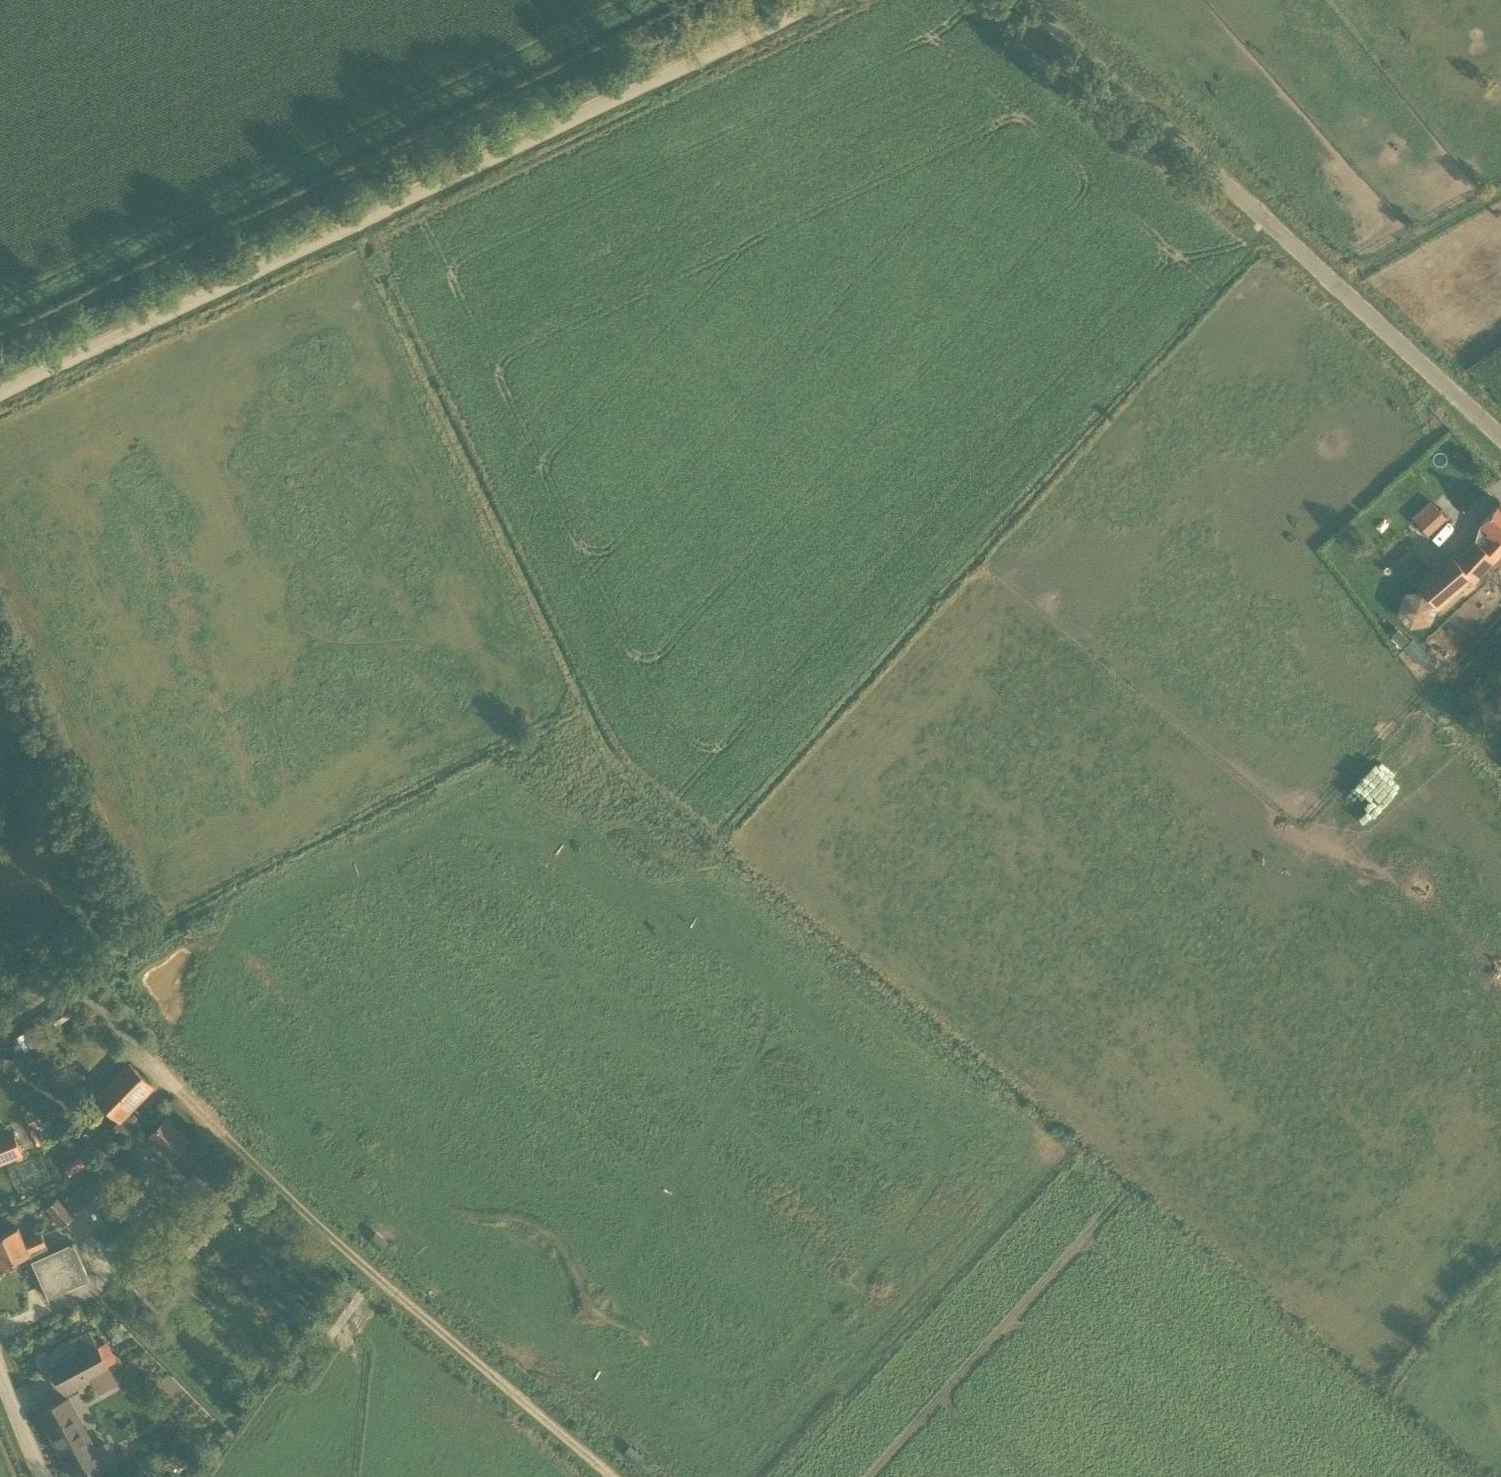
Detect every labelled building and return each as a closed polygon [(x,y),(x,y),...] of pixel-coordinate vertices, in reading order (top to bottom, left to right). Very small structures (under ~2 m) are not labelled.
[(1431,534),(1451,516),(1433,497),(1414,516),(1431,534)] [(1485,546),(1483,548),(1475,540),(1455,561),(1452,558),(1419,586),(1439,609),(1462,589),(1467,594),(1476,586),(1475,584),(1498,560),(1500,557),(1500,502),(1481,524),(1489,532),(1486,536),(1490,540),(1485,546)] [(1423,664),(1432,654),(1415,638),(1406,648),(1423,664)] [(84,1021),(62,1043),(90,1070),(111,1047),(84,1021)] [(120,1123),(155,1086),(130,1062),(95,1099),(120,1123)] [(170,1158),(190,1141),(167,1119),(149,1137),(170,1158)] [(23,1153),(13,1129),(11,1130),(0,1134),(0,1162),(23,1153)] [(63,1163),(69,1173),(88,1160),(82,1151),(63,1163)] [(75,1213),(93,1198),(103,1188),(112,1180),(100,1167),(63,1200),(75,1213)] [(57,1196),(46,1205),(65,1227),(76,1217),(57,1196)] [(42,1234),(24,1242),(19,1229),(0,1237),(0,1267),(32,1253),(47,1246),(42,1234)] [(74,1242),(51,1253),(35,1260),(32,1261),(49,1299),(91,1280),(74,1242)] [(111,1369),(97,1344),(78,1353),(64,1361),(77,1387),(92,1379),(111,1369)] [(102,1466),(67,1399),(40,1413),(74,1476),(82,1476),(102,1466)]
